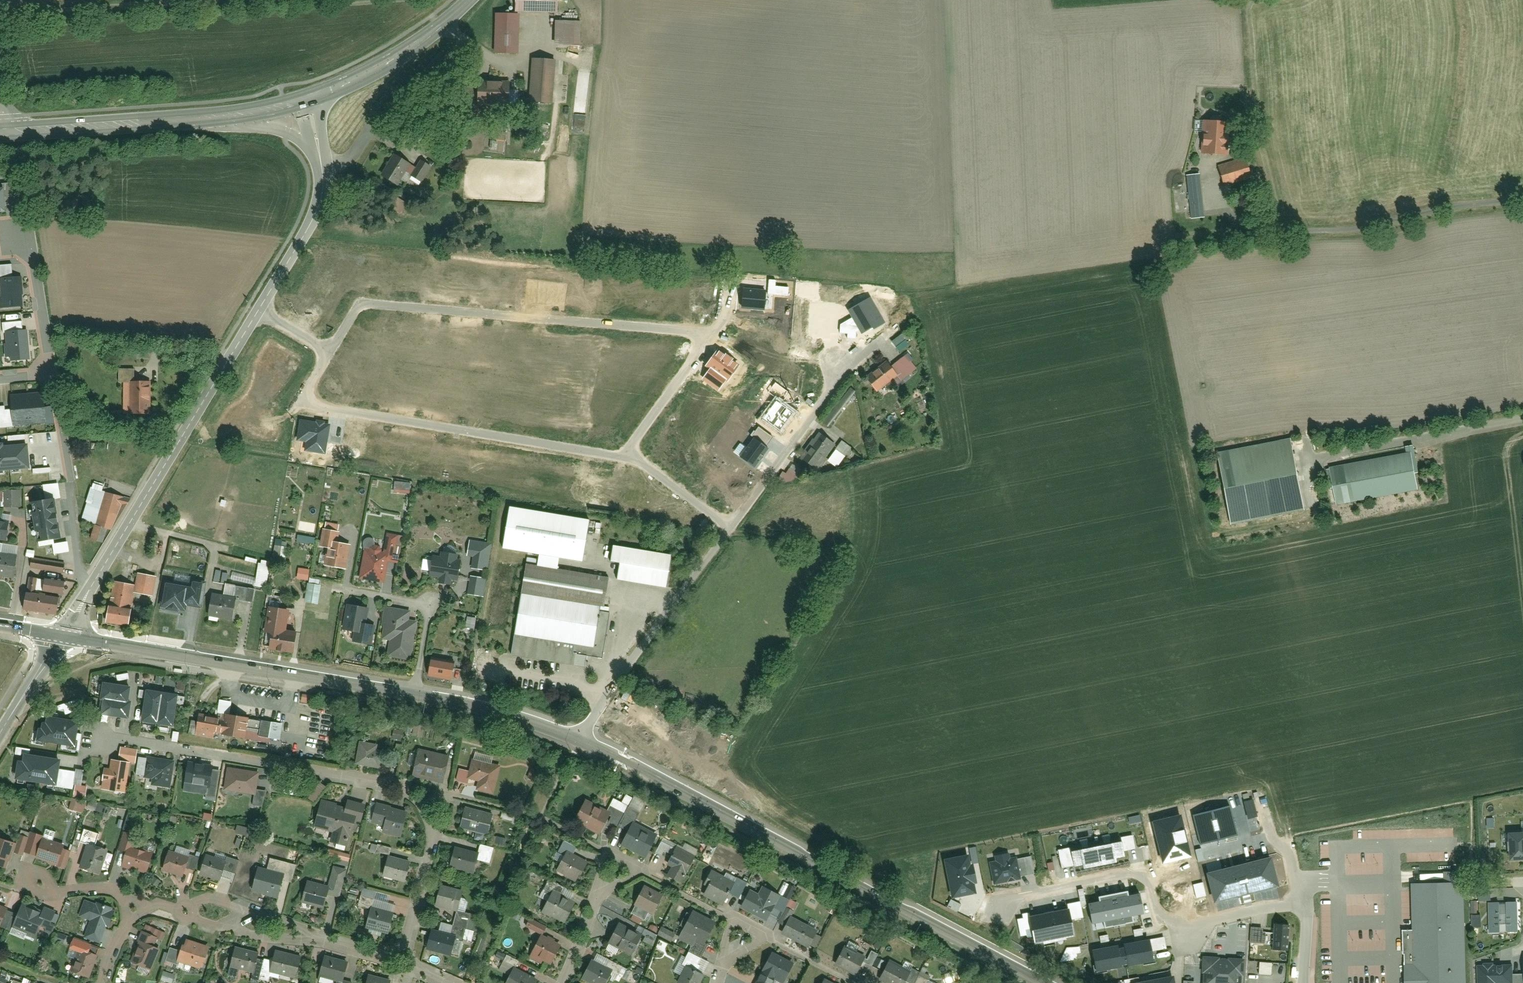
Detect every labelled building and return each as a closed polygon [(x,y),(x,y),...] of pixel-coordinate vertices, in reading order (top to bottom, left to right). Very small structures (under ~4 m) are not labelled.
[(514,13),(560,13),(560,0),(514,0),(514,13)] [(494,17),(494,54),(518,54),(517,16),(494,17)] [(553,24),(553,48),(572,48),(572,23),(553,24)] [(529,61),(528,102),(552,103),(553,61),(529,61)] [(477,85),(477,109),(509,109),(508,85),(477,85)] [(1198,122),(1198,155),(1224,155),(1223,122),(1198,122)] [(390,198),(409,167),(393,157),(374,188),(390,198)] [(1219,169),(1224,188),(1250,180),(1244,162),(1219,169)] [(410,181),(419,186),(430,169),(420,163),(410,181)] [(1186,177),(1188,219),(1201,219),(1198,176),(1186,177)] [(9,211),(7,186),(0,186),(0,212),(9,211)] [(0,265),(0,295),(1,307),(27,305),(25,275),(15,275),(14,264),(0,265)] [(741,307),(764,310),(766,290),(743,288),(741,307)] [(25,321),(5,323),(9,355),(12,355),(13,360),(34,358),(31,328),(26,329),(25,321)] [(728,383),(740,365),(718,349),(706,367),(710,369),(726,381),(728,383)] [(912,370),(901,359),(890,370),(900,381),(912,370)] [(865,381),(875,393),(895,377),(884,364),(865,381)] [(137,368),(125,368),(125,413),(154,413),(154,380),(137,380),(137,368)] [(719,390),(726,381),(710,369),(703,379),(719,390)] [(15,405),(1,406),(3,422),(3,427),(50,423),(47,390),(14,393),(15,405)] [(781,433),(795,413),(777,400),(762,420),(781,433)] [(324,452),(328,426),(302,422),(299,439),(309,440),(307,449),(324,452)] [(753,439),(765,447),(772,437),(759,428),(756,432),(754,431),(750,436),(753,439)] [(818,433),(797,463),(811,472),(831,443),(818,433)] [(753,466),(766,448),(765,447),(753,439),(740,457),(753,466)] [(1216,452),(1228,525),(1303,512),(1290,439),(1216,452)] [(0,442),(0,470),(33,467),(31,442),(6,444),(6,442),(0,442)] [(828,460),(838,468),(852,450),(841,442),(828,460)] [(1412,454),(1328,469),(1336,506),(1420,492),(1412,454)] [(107,485),(95,481),(83,519),(97,524),(93,537),(106,541),(111,528),(114,529),(124,503),(129,504),(131,498),(105,489),(107,485)] [(12,488),(11,506),(23,506),(23,488),(12,488)] [(57,499),(32,503),(38,542),(64,537),(57,499)] [(514,505),(507,547),(587,560),(594,519),(514,505)] [(0,518),(0,539),(9,540),(12,520),(0,518)] [(327,564),(348,568),(354,544),(340,540),(342,531),(326,527),(322,545),(331,547),(327,564)] [(386,550),(366,546),(361,578),(386,582),(389,560),(402,562),(404,545),(400,545),(402,534),(389,532),(386,550)] [(318,537),(301,533),(299,541),(317,544),(318,537)] [(493,542),(472,539),(470,555),(475,556),(473,568),(488,570),(493,542)] [(0,542),(0,574),(17,576),(21,545),(0,542)] [(676,554),(618,544),(615,560),(625,562),(623,578),(670,586),(676,554)] [(38,550),(29,548),(28,555),(35,556),(37,557),(38,550)] [(445,555),(436,553),(433,574),(443,576),(442,582),(454,584),(455,579),(462,580),(465,559),(461,558),(462,553),(445,550),(445,555)] [(37,557),(35,556),(33,566),(66,572),(68,562),(37,557)] [(272,564),(261,562),(257,585),(267,587),(272,564)] [(612,577),(531,563),(516,653),(588,665),(590,655),(605,657),(613,606),(607,605),(612,577)] [(312,569),(301,567),(299,578),(310,579),(312,569)] [(139,583),(137,591),(156,595),(160,575),(141,572),(139,583)] [(490,576),(474,574),(471,593),(487,596),(490,576)] [(61,614),(64,597),(38,592),(41,576),(34,575),(28,608),(61,614)] [(70,580),(49,577),(47,590),(68,594),(70,580)] [(110,620),(132,624),(137,591),(139,583),(117,579),(110,620)] [(197,585),(169,580),(165,605),(188,610),(190,602),(205,605),(209,582),(198,580),(197,585)] [(311,582),(308,601),(321,603),(324,584),(311,582)] [(222,595),(212,593),(208,615),(233,620),(236,600),(251,602),(253,589),(225,584),(222,595)] [(373,607),(351,602),(346,628),(358,631),(356,640),(375,644),(379,625),(369,623),(373,607)] [(268,631),(276,633),(274,647),(299,651),(302,632),(292,630),(295,608),(272,605),(268,631)] [(413,610),(389,606),(383,637),(392,639),(389,653),(414,658),(420,621),(411,619),(413,610)] [(479,617),(471,615),(468,626),(477,628),(479,617)] [(457,679),(460,662),(436,658),(433,674),(457,679)] [(131,686),(102,682),(97,715),(125,719),(131,686)] [(171,727),(175,695),(143,690),(138,722),(171,727)] [(196,715),(193,734),(219,738),(219,735),(245,740),(248,718),(223,714),(222,719),(196,715)] [(35,742),(73,747),(77,721),(46,716),(46,722),(42,721),(41,727),(37,726),(35,742)] [(377,745),(358,741),(354,763),(380,767),(383,749),(377,748),(377,745)] [(448,757),(416,750),(411,776),(443,782),(448,757)] [(11,761),(8,779),(55,786),(59,759),(21,754),(19,762),(11,761)] [(170,787),(174,759),(138,755),(136,777),(151,779),(150,784),(170,787)] [(124,792),(130,761),(110,758),(108,769),(102,768),(99,787),(124,792)] [(478,790),(496,794),(502,763),(472,758),(468,781),(479,783),(478,790)] [(186,762),(182,782),(209,787),(212,767),(186,762)] [(259,772),(227,766),(223,790),(255,795),(259,772)] [(361,809),(321,799),(313,827),(355,838),(361,809)] [(611,812),(584,799),(573,820),(600,833),(611,812)] [(1255,802),(1246,804),(1251,822),(1260,820),(1255,802)] [(383,832),(401,836),(407,811),(375,804),(369,822),(384,825),(383,832)] [(494,814),(464,807),(459,828),(489,834),(494,814)] [(1231,808),(1195,818),(1203,847),(1239,837),(1231,808)] [(1192,858),(1182,817),(1154,824),(1164,865),(1192,858)] [(621,845),(646,858),(658,834),(633,821),(621,845)] [(29,831),(22,853),(59,864),(66,843),(29,831)] [(1512,858),(1522,857),(1522,833),(1509,834),(1512,858)] [(1072,851),(1075,869),(1083,867),(1084,871),(1118,865),(1117,861),(1126,859),(1125,854),(1123,840),(1123,839),(1117,840),(1116,836),(1071,844),(1072,851)] [(682,884),(699,848),(679,838),(665,864),(670,867),(665,876),(682,884)] [(1135,838),(1123,840),(1125,854),(1138,852),(1135,838)] [(4,870),(13,846),(0,842),(0,869),(4,870)] [(79,866),(102,873),(109,850),(86,843),(79,866)] [(146,873),(152,852),(127,845),(120,865),(146,873)] [(481,853),(452,847),(448,867),(476,873),(481,853)] [(183,877),(189,856),(169,850),(162,870),(183,877)] [(973,856),(975,867),(982,865),(978,850),(972,851),(973,856)] [(1075,869),(1072,851),(1060,853),(1064,871),(1075,869)] [(585,861),(566,852),(557,871),(575,880),(585,861)] [(226,861),(204,854),(197,875),(219,883),(226,861)] [(412,862),(387,855),(383,876),(407,882),(412,862)] [(1012,855),(997,858),(998,863),(991,865),(996,887),(1023,882),(1023,879),(1037,876),(1033,859),(1020,861),(1019,860),(1013,861),(1012,855)] [(973,856),(945,862),(953,901),(978,897),(976,886),(979,885),(975,867),(973,856)] [(1209,876),(1216,906),(1281,889),(1273,859),(1209,876)] [(285,874),(255,866),(249,892),(279,899),(285,874)] [(333,868),(326,895),(339,898),(347,871),(333,868)] [(712,869),(701,892),(722,903),(734,880),(712,869)] [(326,895),(328,886),(306,880),(300,901),(323,908),(326,895)] [(465,891),(439,884),(433,905),(458,912),(465,891)] [(757,893),(747,889),(738,908),(765,922),(772,907),(784,913),(790,900),(761,886),(757,893)] [(1410,934),(1410,965),(1403,965),(1403,982),(1464,982),(1462,887),(1419,888),(1419,934),(1410,934)] [(574,901),(553,890),(541,912),(562,923),(574,901)] [(630,912),(650,922),(662,900),(642,890),(630,912)] [(1101,904),(1089,906),(1093,927),(1106,924),(1107,930),(1135,924),(1134,918),(1146,916),(1141,896),(1132,898),(1131,893),(1100,899),(1101,904)] [(83,937),(100,942),(113,910),(84,900),(78,917),(89,921),(83,937)] [(58,914),(22,901),(10,931),(36,940),(39,931),(52,934),(58,914)] [(954,902),(950,909),(959,915),(963,908),(954,902)] [(1516,902),(1488,903),(1489,930),(1499,930),(1498,918),(1505,918),(1505,930),(1517,929),(1516,902)] [(1082,904),(1069,906),(1071,910),(1073,923),(1085,920),(1082,904)] [(389,934),(395,911),(370,905),(364,928),(389,934)] [(1071,910),(1032,918),(1036,939),(1037,946),(1076,937),(1073,923),(1071,910)] [(716,925),(689,912),(677,933),(705,947),(716,925)] [(780,932),(809,947),(817,932),(788,916),(780,932)] [(1032,918),(1031,916),(1026,917),(1027,921),(1019,923),(1023,939),(1028,938),(1029,941),(1036,939),(1032,918)] [(1288,951),(1289,922),(1271,921),(1269,950),(1288,951)] [(608,942),(632,954),(643,936),(618,923),(608,942)] [(145,926),(128,963),(150,972),(166,934),(145,926)] [(452,935),(428,929),(423,948),(447,954),(452,935)] [(548,968),(560,945),(541,936),(528,957),(548,968)] [(1149,937),(1092,950),(1097,973),(1154,960),(1149,937)] [(1165,937),(1152,940),(1154,950),(1168,947),(1165,937)] [(72,972),(89,978),(98,955),(86,951),(88,945),(70,939),(68,948),(79,951),(72,972)] [(184,941),(175,960),(200,970),(208,950),(184,941)] [(844,946),(833,962),(855,974),(865,957),(844,946)] [(233,949),(227,968),(250,974),(258,954),(233,949)] [(781,982),(786,982),(795,965),(770,953),(760,973),(781,982)] [(274,954),(269,972),(293,979),(298,959),(274,954)] [(1207,955),(1205,982),(1244,982),(1245,958),(1207,955)] [(347,965),(322,958),(316,974),(337,981),(341,982),(347,965)] [(614,969),(592,958),(581,979),(588,982),(606,982),(614,969)] [(886,982),(904,982),(909,973),(887,961),(878,979),(886,982)] [(685,963),(675,982),(701,982),(706,973),(685,963)] [(1476,966),(1477,982),(1511,982),(1510,965),(1476,966)] [(504,982),(536,982),(537,979),(513,967),(504,982)] [(391,981),(366,975),(364,982),(390,982),(391,981)] [(1135,982),(1177,982),(1175,975),(1135,982)]
